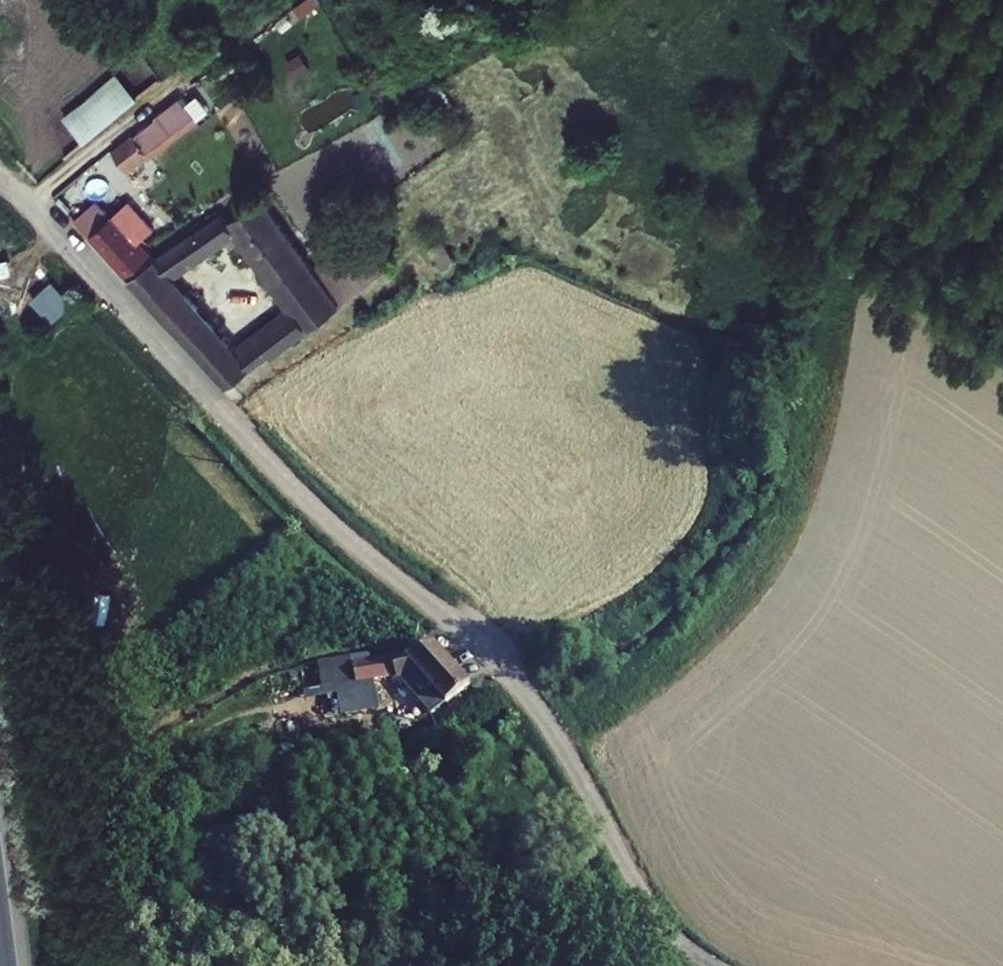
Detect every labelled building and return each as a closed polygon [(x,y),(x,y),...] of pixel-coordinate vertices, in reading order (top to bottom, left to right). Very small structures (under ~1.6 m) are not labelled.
[(303,13),(325,1),(324,0),(302,0),(297,3),(303,13)] [(298,75),(313,68),(305,51),(291,58),(298,75)] [(109,54),(52,101),(73,125),(130,79),(109,54)] [(144,99),(128,114),(145,136),(189,97),(174,80),(147,103),(144,99)] [(373,91),(345,107),(347,111),(380,93),(377,89),(373,91)] [(410,143),(380,93),(347,111),(379,162),(410,143)] [(128,114),(105,135),(123,156),(145,136),(128,114)] [(84,178),(63,198),(79,214),(100,194),(84,178)] [(100,194),(79,214),(120,258),(145,242),(137,226),(148,220),(153,218),(115,180),(100,194)] [(331,287),(301,247),(252,184),(222,205),(214,196),(158,232),(148,220),(137,226),(145,242),(120,258),(217,364),(331,287)] [(344,214),(301,247),(331,287),(375,254),(344,214)] [(32,297),(54,321),(76,301),(54,277),(32,297)] [(335,656),(342,699),(362,695),(355,668),(377,663),(381,669),(404,658),(432,687),(455,671),(417,628),(390,642),(335,656)]
